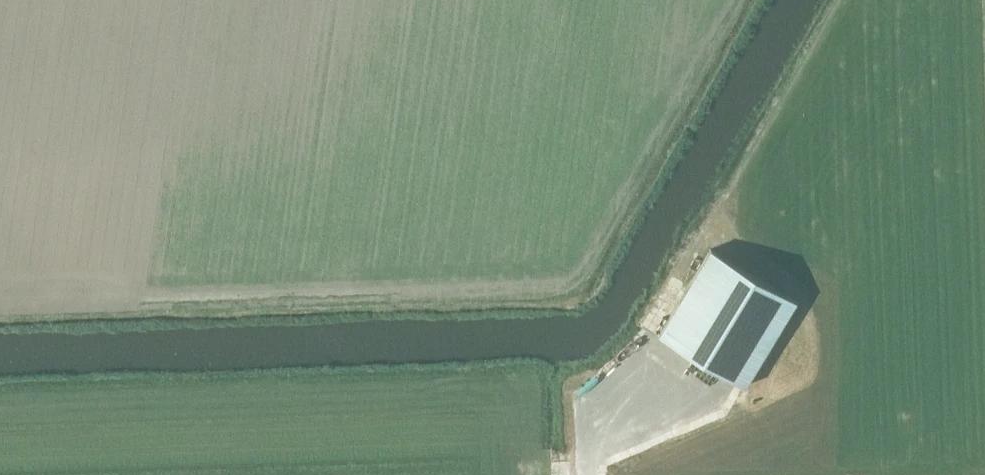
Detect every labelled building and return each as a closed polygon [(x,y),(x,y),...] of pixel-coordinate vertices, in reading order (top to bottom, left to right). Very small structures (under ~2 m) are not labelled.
[(745,387),(796,301),(710,249),(658,334),(745,387)]
